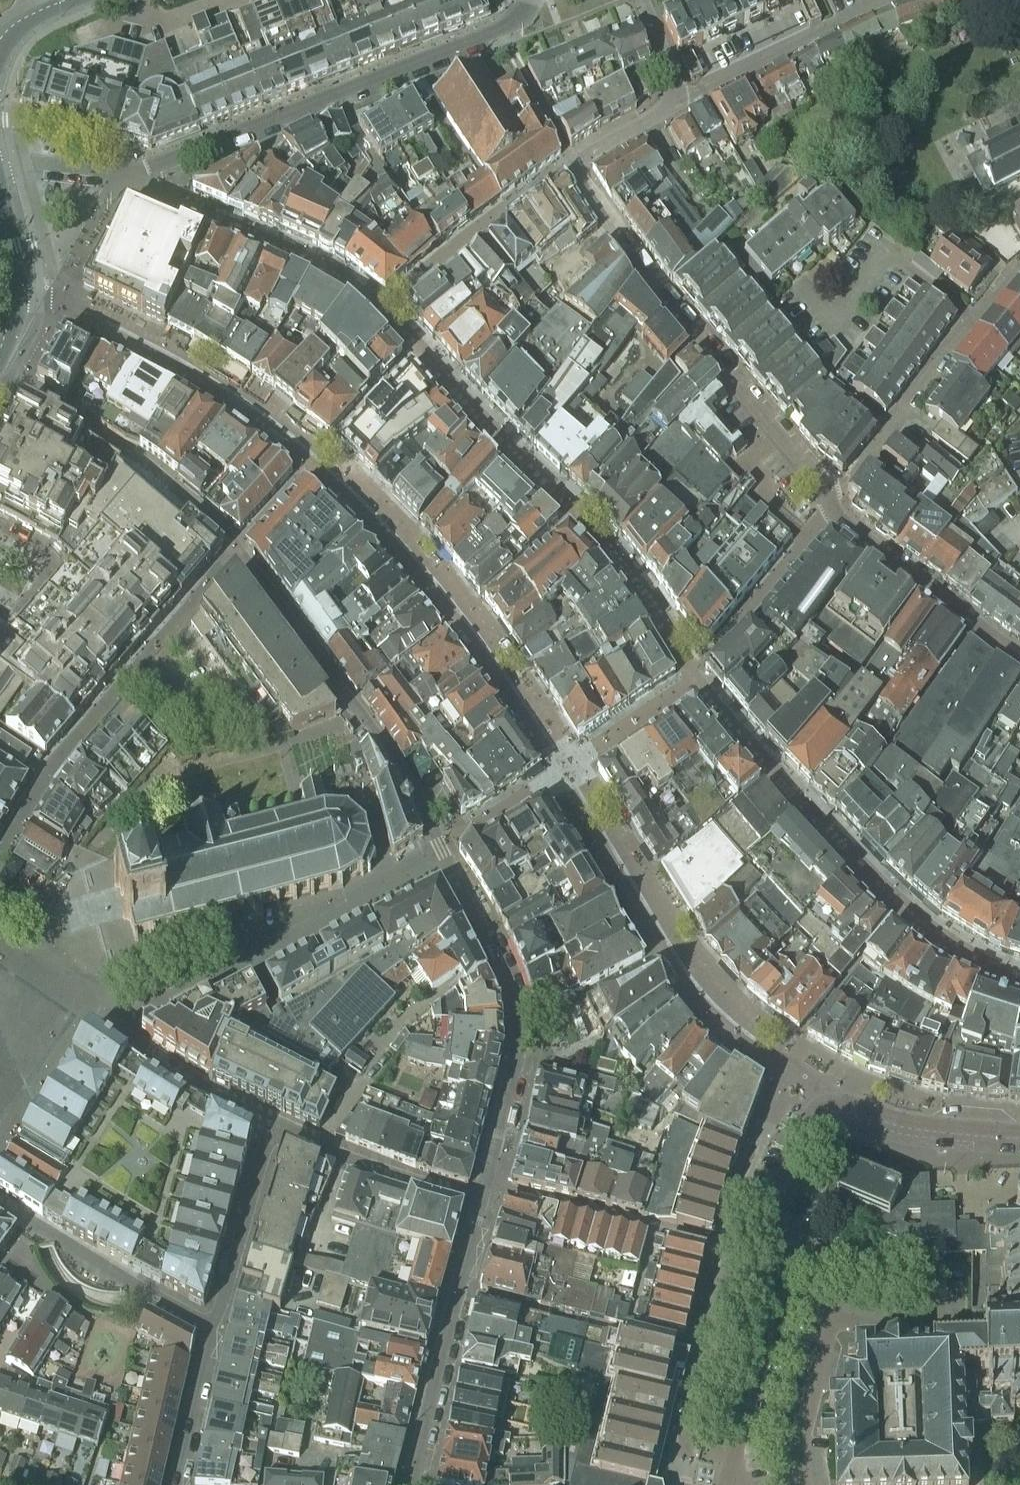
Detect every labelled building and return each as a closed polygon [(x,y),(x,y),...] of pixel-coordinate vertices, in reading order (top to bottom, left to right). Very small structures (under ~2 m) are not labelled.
[(249,2),(286,97),(308,88),(273,0),(253,0),(249,2)] [(308,88),(332,79),(300,0),(273,0),(308,88)] [(332,79),(355,70),(340,33),(327,0),(300,0),(332,79)] [(353,5),(359,21),(361,24),(375,62),(397,53),(377,0),(351,0),(353,5)] [(397,53),(420,44),(403,0),(377,0),(397,53)] [(420,44),(442,35),(428,0),(403,0),(420,44)] [(442,35),(464,26),(454,0),(428,0),(442,35)] [(464,26),(488,17),(481,0),(454,0),(464,26)] [(685,9),(702,46),(722,36),(706,0),(705,0),(685,9)] [(722,36),(743,26),(731,0),(706,0),(722,36)] [(743,26),(763,17),(755,0),(731,0),(743,26)] [(763,17),(783,8),(779,0),(755,0),(763,17)] [(932,27),(921,0),(916,0),(908,3),(892,9),(901,30),(924,22),(927,29),(932,27)] [(952,12),(947,0),(921,0),(932,27),(948,22),(945,15),(952,12)] [(969,0),(947,0),(952,12),(971,6),(969,0)] [(805,4),(800,6),(800,7),(803,14),(814,8),(811,1),(805,4)] [(250,7),(238,12),(238,13),(252,49),(240,53),(261,106),(286,97),(249,2),(248,2),(250,7)] [(355,23),(359,21),(353,5),(348,7),(355,23)] [(814,8),(803,14),(806,21),(817,16),(814,8)] [(685,9),(663,19),(680,56),(681,55),(690,51),(702,46),(685,9)] [(886,35),(901,30),(892,9),(871,18),(838,35),(847,54),(845,55),(851,67),(870,57),(864,47),(886,35)] [(204,21),(192,26),(203,52),(204,51),(229,119),(261,106),(240,53),(226,16),(225,15),(204,23),(204,21)] [(817,16),(806,21),(810,28),(821,23),(817,16)] [(621,29),(642,77),(648,74),(644,66),(653,62),(636,23),(621,29)] [(361,24),(340,33),(355,70),(375,62),(361,24)] [(635,81),(642,77),(621,29),(606,36),(618,64),(619,63),(624,74),(632,71),(635,81)] [(618,64),(606,36),(605,36),(600,34),(593,37),(590,42),(586,44),(603,84),(612,80),(607,68),(618,64)] [(835,60),(845,55),(847,54),(838,35),(812,48),(825,71),(838,65),(835,60)] [(137,83),(147,52),(113,42),(113,41),(74,52),(72,57),(64,55),(63,60),(53,57),(51,62),(46,61),(44,66),(37,63),(22,112),(48,120),(48,119),(52,121),(85,131),(85,132),(116,141),(134,87),(135,83),(137,83)] [(603,84),(586,44),(581,46),(575,44),(565,48),(579,80),(589,76),(594,88),(603,84)] [(184,95),(172,64),(164,45),(147,52),(137,83),(135,83),(134,87),(116,141),(149,151),(150,151),(162,114),(184,95)] [(579,80),(565,48),(555,52),(553,57),(548,59),(565,100),(574,96),(569,84),(579,80)] [(831,83),(825,71),(812,48),(787,62),(803,93),(813,87),(816,92),(831,83)] [(203,52),(172,64),(184,95),(197,132),(229,119),(204,51),(203,52)] [(683,61),(681,62),(685,69),(696,64),(692,56),(683,61)] [(565,100),(548,59),(542,61),(537,59),(530,62),(528,67),(527,68),(541,95),(551,91),(556,103),(565,100)] [(805,97),(803,93),(787,62),(769,72),(788,106),(805,97)] [(696,64),(685,69),(688,76),(699,71),(696,64)] [(525,141),(506,108),(496,91),(480,66),(433,96),(433,100),(471,157),(472,156),(482,171),(518,146),(525,141)] [(699,71),(688,76),(691,83),(702,78),(699,71)] [(794,116),(788,106),(769,72),(752,81),(762,99),(776,125),(794,116)] [(506,108),(527,97),(516,79),(496,91),(506,108)] [(618,91),(625,87),(622,80),(614,84),(618,91)] [(757,102),(762,99),(752,81),(709,104),(736,148),(757,135),(753,128),(767,120),(757,102)] [(433,100),(433,96),(424,83),(412,88),(424,106),(433,100)] [(634,88),(640,101),(651,96),(645,83),(634,88)] [(611,95),(618,91),(614,84),(607,88),(611,95)] [(588,110),(599,129),(636,110),(625,87),(618,91),(611,95),(607,88),(583,101),(583,100),(584,102),(588,110)] [(162,114),(150,151),(197,132),(184,95),(162,114)] [(422,138),(435,130),(414,96),(397,106),(396,104),(394,105),(415,142),(427,160),(436,155),(427,140),(425,141),(422,138)] [(542,122),(527,97),(506,108),(525,141),(518,146),(535,173),(560,155),(542,122)] [(599,129),(588,110),(582,114),(577,106),(575,102),(552,115),(571,148),(599,129)] [(584,102),(577,106),(582,114),(588,110),(584,102)] [(402,150),(415,142),(394,105),(376,116),(406,167),(406,166),(409,172),(418,166),(409,151),(405,154),(402,150)] [(713,150),(728,141),(706,105),(688,115),(691,120),(702,140),(707,142),(710,147),(713,150)] [(351,141),(349,135),(342,116),(308,129),(327,153),(330,158),(323,163),(326,166),(315,179),(313,179),(308,186),(309,187),(281,231),(317,248),(320,242),(355,188),(345,181),(350,171),(333,148),(350,142),(351,141)] [(389,177),(406,167),(376,116),(357,127),(379,163),(380,162),(385,170),(389,177)] [(708,149),(710,147),(707,142),(702,140),(691,120),(671,132),(685,156),(695,151),(701,162),(712,156),(708,149)] [(1012,137),(1007,126),(985,137),(991,148),(981,153),(980,154),(966,162),(982,193),(1019,173),(1019,133),(1012,137)] [(362,179),(355,188),(320,242),(317,248),(320,249),(322,253),(329,256),(333,256),(334,255),(335,256),(337,251),(338,251),(366,213),(367,212),(378,229),(383,224),(388,219),(392,224),(405,213),(393,198),(400,193),(391,180),(389,177),(385,170),(380,162),(379,163),(357,127),(349,135),(351,141),(350,142),(352,145),(361,156),(364,161),(370,168),(362,179)] [(300,165),(313,179),(315,179),(326,166),(323,163),(330,158),(327,153),(308,129),(281,144),(300,165)] [(659,173),(663,171),(645,141),(593,170),(595,174),(593,176),(611,200),(637,181),(650,199),(654,204),(672,190),(670,188),(659,173)] [(259,222),(300,165),(281,144),(252,159),(260,165),(253,175),(266,184),(245,216),(259,222)] [(361,156),(352,145),(344,151),(352,162),(361,156)] [(500,199),(535,173),(518,146),(482,171),(500,199)] [(500,199),(482,171),(472,156),(471,157),(466,160),(453,172),(454,173),(441,181),(442,183),(447,191),(457,204),(469,221),(500,199)] [(229,209),(253,175),(260,165),(252,159),(193,190),(193,191),(193,192),(193,193),(194,194),(195,195),(229,209)] [(370,168),(364,161),(356,174),(362,179),(370,168)] [(427,162),(411,172),(418,183),(434,174),(427,162)] [(747,165),(743,168),(747,175),(756,169),(752,162),(747,165)] [(308,186),(313,179),(300,165),(259,222),(279,230),(281,231),(309,187),(308,186)] [(777,167),(770,173),(777,181),(788,170),(788,169),(786,169),(777,167)] [(756,169),(747,175),(751,181),(760,176),(758,172),(756,169)] [(760,198),(759,200),(767,209),(786,192),(804,178),(807,175),(805,174),(798,172),(788,170),(777,181),(774,184),(772,186),(768,190),(760,198)] [(770,174),(767,177),(772,186),(774,184),(777,181),(770,173),(770,174)] [(229,209),(245,216),(266,184),(253,175),(229,209)] [(760,176),(751,181),(755,188),(764,183),(760,176)] [(577,243),(594,229),(585,214),(572,195),(563,180),(545,194),(553,207),(566,227),(577,243)] [(624,218),(650,199),(637,181),(611,200),(624,218)] [(764,183),(755,188),(755,189),(760,198),(768,190),(765,183),(764,183)] [(409,207),(423,196),(424,195),(420,189),(410,195),(403,199),(409,207)] [(755,189),(745,195),(747,197),(751,203),(753,205),(759,200),(760,198),(755,189)] [(846,205),(833,189),(828,193),(841,209),(846,205)] [(713,247),(734,226),(718,210),(716,211),(701,227),(673,190),(672,191),(672,190),(654,204),(671,227),(684,245),(698,263),(703,259),(713,247)] [(430,191),(424,195),(423,196),(442,221),(424,236),(434,249),(439,244),(469,221),(457,204),(447,191),(437,199),(430,191)] [(771,285),(823,242),(828,248),(855,225),(841,209),(828,193),(802,215),(797,209),(744,253),(753,264),(762,275),(771,285)] [(566,227),(553,207),(545,194),(526,209),(561,256),(577,245),(575,244),(577,243),(566,227)] [(388,258),(402,246),(416,234),(420,240),(418,241),(429,254),(434,249),(424,236),(442,221),(423,196),(409,207),(419,219),(413,224),(405,213),(392,224),(397,232),(393,235),(395,238),(359,273),(384,293),(402,277),(388,258)] [(747,197),(736,206),(742,215),(753,205),(751,203),(747,197)] [(671,227),(654,204),(650,199),(624,218),(645,246),(671,227)] [(164,324),(205,234),(183,224),(181,228),(127,205),(84,285),(164,324)] [(860,221),(846,205),(841,209),(855,225),(860,221)] [(539,268),(561,256),(526,209),(506,224),(536,263),(539,268)] [(1008,215),(1019,237),(1019,209),(1008,215)] [(345,262),(377,230),(378,229),(367,212),(366,213),(338,251),(337,251),(335,256),(344,261),(345,262)] [(397,232),(392,224),(388,219),(383,224),(378,229),(377,230),(345,262),(359,273),(395,238),(393,235),(397,232)] [(517,278),(536,263),(506,224),(487,239),(511,270),(517,278)] [(940,224),(935,231),(945,238),(949,231),(940,224)] [(671,227),(645,246),(658,264),(684,245),(671,227)] [(951,239),(941,252),(979,282),(990,267),(977,258),(981,252),(956,233),(951,239)] [(417,264),(429,254),(418,241),(420,240),(416,234),(402,246),(417,264)] [(212,294),(234,244),(210,235),(195,267),(190,283),(212,294)] [(492,288),(511,270),(487,239),(466,256),(492,288)] [(604,242),(584,260),(595,273),(600,268),(615,256),(604,242)] [(267,259),(235,244),(234,244),(212,294),(190,283),(178,307),(168,326),(193,340),(205,312),(233,327),(267,259)] [(698,263),(684,245),(658,264),(672,282),(673,282),(698,263)] [(402,277),(417,264),(402,246),(388,258),(402,277)] [(812,365),(798,348),(794,343),(800,338),(794,331),(788,336),(785,333),(783,331),(787,323),(781,316),(775,321),(770,315),(766,310),(772,305),(767,298),(760,303),(756,298),(754,296),(760,290),(754,283),(748,288),(742,281),(738,277),(744,272),(739,265),(732,269),(728,264),(727,262),(732,256),(726,249),(720,255),(713,247),(703,259),(698,263),(673,282),(682,293),(686,289),(691,295),(698,304),(694,307),(701,315),(710,326),(713,322),(719,329),(726,337),(722,341),(729,349),(737,358),(741,355),(747,362),(754,370),(750,374),(757,383),(765,391),(767,390),(773,398),(780,405),(777,407),(785,416),(791,411),(804,426),(799,432),(807,441),(817,453),(820,450),(826,455),(836,462),(832,466),(842,474),(847,468),(880,428),(867,417),(863,422),(858,418),(855,416),(862,407),(855,401),(850,406),(842,400),(840,398),(845,392),(834,384),(824,392),(820,388),(826,382),(812,365)] [(979,282),(941,252),(931,265),(918,254),(911,264),(936,284),(942,277),(967,296),(979,282)] [(753,264),(744,253),(739,258),(748,268),(753,264)] [(452,324),(433,341),(444,355),(449,360),(493,315),(503,325),(514,314),(518,319),(532,304),(535,300),(517,278),(511,270),(492,288),(466,256),(457,263),(477,287),(474,288),(475,290),(481,298),(481,301),(454,327),(452,324)] [(615,256),(600,268),(626,290),(634,281),(615,256)] [(267,310),(290,271),(267,259),(233,327),(205,312),(193,340),(227,361),(242,336),(243,337),(252,323),(258,328),(261,323),(257,321),(259,317),(257,316),(262,308),(267,310)] [(468,295),(475,290),(455,264),(404,305),(423,328),(456,302),(466,293),(468,295)] [(762,275),(753,264),(748,268),(757,279),(762,275)] [(595,273),(588,278),(617,302),(626,290),(600,268),(595,273)] [(297,301),(309,280),(290,271),(267,310),(262,308),(257,316),(259,317),(257,321),(261,323),(258,328),(274,339),(279,331),(277,330),(288,312),(289,313),(296,300),(297,301)] [(771,285),(762,275),(757,279),(766,289),(771,285)] [(588,278),(577,289),(607,314),(613,306),(617,302),(588,278)] [(347,302),(313,282),(309,280),(297,301),(296,300),(289,313),(288,312),(277,330),(279,331),(274,339),(251,374),(272,389),(273,388),(306,355),(320,338),(347,302)] [(644,335),(663,318),(634,281),(626,290),(617,302),(613,306),(617,309),(598,333),(620,351),(636,328),(644,335)] [(945,332),(956,318),(908,282),(902,290),(918,301),(912,308),(945,332)] [(1004,299),(1019,312),(1019,284),(1018,283),(1004,299)] [(577,289),(562,301),(564,303),(597,327),(607,314),(577,289)] [(423,328),(433,341),(452,324),(454,327),(481,301),(481,298),(475,290),(468,295),(466,293),(456,302),(423,328)] [(1004,299),(991,315),(1019,339),(1019,312),(1004,299)] [(306,355),(273,388),(295,406),(324,370),(334,360),(339,365),(366,388),(368,391),(380,379),(378,376),(379,375),(367,362),(389,342),(386,339),(347,302),(320,338),(306,355)] [(516,432),(597,327),(564,303),(549,319),(548,321),(547,319),(481,394),(516,432)] [(912,308),(908,314),(893,303),(887,310),(935,346),(945,332),(912,308)] [(549,319),(532,304),(518,319),(463,376),(481,394),(547,319),(548,321),(549,319)] [(602,375),(620,351),(598,333),(617,309),(613,306),(607,314),(597,327),(516,432),(518,434),(531,446),(565,406),(593,373),(595,370),(602,375)] [(925,360),(935,346),(887,310),(882,317),(898,328),(892,335),(925,360)] [(463,376),(518,319),(514,314),(503,325),(493,315),(449,360),(463,376)] [(978,331),(1007,355),(1012,359),(1019,348),(1019,339),(991,315),(978,331)] [(687,346),(679,337),(666,322),(663,318),(644,335),(640,340),(665,369),(669,365),(687,346)] [(274,339),(258,328),(252,323),(243,337),(242,336),(227,361),(250,375),(251,374),(274,339)] [(892,335),(888,342),(873,330),(867,338),(915,373),(925,360),(892,335)] [(79,375),(95,346),(65,331),(37,381),(55,390),(54,393),(65,400),(67,397),(80,375),(79,375)] [(1007,355),(978,331),(965,346),(994,370),(1007,355)] [(905,387),(915,373),(867,338),(863,344),(878,355),(872,362),(905,387)] [(833,340),(825,347),(829,353),(838,345),(833,340)] [(397,364),(403,358),(389,342),(367,362),(379,375),(378,376),(380,379),(397,363),(397,364)] [(834,358),(842,350),(838,345),(829,353),(832,356),(834,358)] [(81,412),(113,355),(95,346),(79,375),(80,375),(87,379),(81,389),(86,392),(82,399),(79,397),(74,407),(81,412)] [(994,370),(965,346),(951,363),(980,387),(994,370)] [(841,364),(847,355),(842,350),(834,358),(835,360),(841,364)] [(689,385),(707,370),(692,352),(691,353),(692,353),(675,367),(681,375),(689,385)] [(96,421),(131,364),(113,355),(81,412),(96,421)] [(841,364),(835,360),(834,358),(832,356),(827,360),(822,365),(828,372),(832,375),(837,369),(841,364)] [(872,362),(868,368),(853,357),(847,365),(895,401),(905,387),(872,362)] [(131,364),(96,421),(113,433),(150,374),(131,364)] [(979,388),(951,364),(950,364),(944,372),(951,378),(946,384),(979,408),(989,395),(979,388)] [(368,391),(366,388),(339,365),(330,376),(328,378),(358,402),(368,391)] [(617,424),(563,478),(577,492),(649,424),(689,385),(681,375),(678,377),(669,365),(665,369),(654,384),(633,409),(617,424)] [(885,414),(895,401),(847,365),(842,371),(858,383),(852,390),(885,414)] [(438,400),(432,392),(411,367),(389,391),(361,422),(341,444),(363,465),(385,439),(387,437),(415,414),(423,410),(426,408),(427,409),(434,403),(438,400)] [(328,378),(330,376),(324,370),(295,406),(310,419),(329,434),(358,402),(328,378)] [(677,423),(714,389),(719,384),(707,370),(689,385),(649,424),(662,437),(677,423)] [(607,385),(593,373),(565,406),(531,446),(542,457),(561,437),(565,441),(593,410),(588,407),(607,385)] [(150,374),(113,433),(126,442),(138,446),(157,419),(177,388),(175,387),(150,374)] [(633,409),(654,384),(641,374),(620,398),(633,409)] [(979,408),(946,384),(940,391),(933,386),(928,393),(968,422),(979,408)] [(175,430),(196,400),(177,388),(157,419),(175,430)] [(732,455),(736,459),(745,451),(714,414),(727,403),(714,389),(677,423),(699,445),(713,434),(732,455)] [(968,422),(928,393),(923,399),(930,404),(925,412),(942,425),(958,436),(968,422)] [(1008,408),(1015,399),(1009,394),(1001,403),(1008,408)] [(1015,399),(1008,408),(1014,413),(1019,406),(1019,403),(1015,399)] [(180,477),(199,452),(226,417),(196,400),(175,430),(157,419),(138,446),(140,447),(157,458),(180,477)] [(385,439),(363,465),(374,476),(389,461),(392,462),(402,453),(411,444),(417,440),(451,414),(438,400),(434,403),(427,409),(426,408),(423,410),(415,414),(396,429),(387,437),(385,439)] [(28,406),(24,404),(7,436),(12,438),(0,459),(0,514),(58,546),(73,558),(53,582),(10,632),(0,625),(0,700),(15,678),(34,692),(74,722),(75,721),(74,721),(214,560),(214,559),(224,548),(219,543),(143,477),(77,433),(59,423),(61,420),(48,413),(46,416),(28,406)] [(610,418),(606,421),(593,410),(565,441),(561,437),(542,457),(563,478),(617,424),(610,418)] [(446,449),(466,430),(451,414),(417,440),(411,444),(425,458),(438,443),(446,449)] [(258,441),(257,441),(226,417),(199,452),(213,466),(205,477),(212,483),(213,482),(218,487),(226,476),(258,441)] [(614,530),(699,445),(677,423),(662,437),(591,505),(595,509),(614,530)] [(591,505),(662,437),(649,424),(577,492),(585,500),(591,505)] [(942,425),(932,438),(968,465),(978,451),(958,436),(942,425)] [(448,487),(481,446),(466,430),(446,449),(438,443),(425,458),(436,469),(437,470),(441,481),(448,487)] [(721,466),(732,455),(713,434),(699,445),(614,530),(620,536),(646,569),(701,508),(710,516),(726,499),(718,490),(732,477),(721,466)] [(273,457),(273,456),(258,441),(226,476),(218,487),(216,489),(225,488),(235,497),(273,457)] [(893,441),(879,458),(880,462),(891,471),(895,466),(907,476),(912,469),(916,472),(922,465),(913,458),(893,441)] [(392,495),(425,458),(411,444),(402,453),(392,462),(389,461),(374,476),(392,495)] [(952,490),(964,476),(925,444),(913,458),(922,465),(929,471),(952,490)] [(497,463),(493,459),(483,449),(448,491),(449,492),(448,493),(463,507),(497,463)] [(922,567),(975,500),(972,496),(1005,475),(989,451),(964,476),(952,490),(929,471),(922,478),(933,488),(929,494),(912,518),(917,522),(897,548),(922,567)] [(200,499),(212,483),(205,477),(213,466),(199,452),(180,477),(177,481),(200,499)] [(239,531),(293,474),(273,457),(235,497),(220,515),(239,531)] [(406,510),(437,470),(436,469),(425,458),(392,495),(406,510)] [(501,543),(542,507),(497,463),(463,507),(487,530),(501,543)] [(895,466),(891,471),(903,481),(907,476),(895,466)] [(444,491),(448,487),(441,481),(437,470),(406,510),(419,522),(444,491)] [(915,500),(901,490),(893,501),(881,492),(886,485),(882,482),(885,478),(877,471),(873,476),(866,471),(847,497),(860,507),(857,512),(884,531),(880,536),(897,548),(917,522),(912,518),(909,515),(911,511),(910,510),(915,503),(915,500)] [(1017,493),(1005,475),(972,496),(975,500),(922,567),(970,603),(987,579),(998,564),(1001,560),(977,536),(971,528),(988,518),(985,514),(1017,493)] [(744,499),(745,500),(756,487),(747,477),(726,499),(710,516),(701,508),(646,569),(646,570),(656,582),(661,588),(700,543),(704,547),(744,499)] [(297,536),(328,504),(303,482),(294,492),(293,493),(245,546),(265,569),(297,536)] [(220,515),(235,497),(225,488),(216,489),(205,503),(220,515)] [(436,541),(463,507),(448,493),(422,525),(433,536),(433,537),(436,541)] [(759,512),(745,500),(744,499),(704,547),(700,543),(661,588),(676,611),(759,512)] [(309,547),(343,518),(338,513),(328,504),(297,536),(309,547)] [(453,562),(487,530),(463,507),(436,541),(453,562)] [(527,552),(559,522),(542,507),(501,543),(519,560),(520,558),(526,551),(527,552)] [(759,512),(676,611),(680,617),(702,648),(731,615),(731,614),(758,582),(777,562),(792,543),(759,512)] [(1000,523),(991,515),(986,520),(994,529),(1000,523)] [(318,566),(357,532),(343,518),(309,547),(316,554),(312,558),(318,566)] [(994,529),(986,520),(980,526),(988,535),(994,529)] [(988,535),(980,526),(974,532),(982,540),(988,535)] [(465,577),(501,543),(487,530),(453,562),(465,577)] [(597,560),(594,557),(567,530),(550,546),(514,576),(513,575),(485,601),(490,607),(511,639),(512,639),(521,652),(562,623),(569,618),(562,607),(560,608),(554,599),(597,560)] [(849,582),(867,560),(866,559),(866,558),(831,530),(824,538),(824,544),(819,545),(819,550),(814,550),(806,559),(807,564),(802,565),(802,570),(797,570),(792,575),(823,602),(844,578),(849,582)] [(385,606),(407,589),(402,582),(393,570),(378,553),(357,532),(318,566),(312,572),(318,580),(293,606),(326,652),(346,634),(349,638),(351,637),(360,650),(369,642),(388,626),(382,618),(389,612),(385,606)] [(282,590),(306,565),(312,558),(316,554),(309,547),(297,536),(265,569),(276,582),(282,590)] [(494,582),(519,560),(501,543),(465,577),(464,577),(468,582),(479,596),(494,582)] [(312,572),(318,566),(312,558),(306,565),(312,572)] [(610,576),(607,572),(597,560),(554,599),(560,608),(562,607),(569,618),(562,623),(566,629),(577,622),(574,617),(593,603),(586,595),(610,576)] [(861,669),(915,596),(894,581),(886,576),(887,574),(867,560),(849,582),(808,629),(821,640),(811,654),(829,668),(847,682),(850,678),(854,673),(821,648),(825,643),(861,669)] [(293,606),(318,580),(312,572),(306,565),(282,590),(292,604),(292,605),(293,606)] [(984,616),(1014,576),(1007,571),(996,585),(987,579),(970,603),(969,605),(984,616)] [(235,575),(191,628),(265,727),(280,716),(293,734),(340,715),(235,575)] [(788,641),(823,602),(792,575),(789,579),(790,584),(784,585),(785,590),(781,590),(772,601),(772,604),(767,605),(767,610),(762,611),(762,610),(749,625),(741,633),(705,668),(721,688),(748,664),(759,674),(775,657),(776,658),(790,643),(788,641)] [(635,610),(625,596),(610,576),(586,595),(593,603),(574,617),(577,622),(566,629),(525,658),(532,667),(562,649),(579,639),(583,647),(616,623),(635,610)] [(1014,576),(984,616),(1000,628),(1018,602),(1010,596),(1019,582),(1019,580),(1014,576)] [(829,668),(811,654),(821,640),(808,629),(849,582),(844,578),(823,602),(788,641),(790,643),(776,658),(775,657),(759,674),(748,664),(721,688),(745,717),(771,693),(791,673),(813,695),(829,668)] [(388,626),(418,601),(408,590),(407,589),(385,606),(389,612),(382,618),(388,626)] [(899,665),(908,652),(936,612),(918,599),(871,666),(857,683),(831,714),(824,714),(785,760),(811,786),(857,731),(893,682),(888,678),(899,665)] [(1012,634),(1019,622),(1019,600),(1018,602),(1000,628),(1010,635),(1012,634)] [(389,668),(397,662),(405,656),(406,657),(428,640),(440,629),(418,601),(388,626),(369,642),(377,653),(389,668)] [(647,629),(636,612),(635,610),(616,623),(583,647),(587,653),(590,652),(595,659),(619,645),(647,629)] [(878,744),(882,746),(944,661),(945,661),(965,634),(936,612),(908,652),(899,665),(888,678),(893,682),(857,731),(811,786),(837,814),(865,779),(866,781),(887,755),(884,753),(876,747),(878,744)] [(1012,634),(1019,640),(1019,622),(1012,634)] [(675,675),(649,632),(647,629),(619,645),(650,692),(675,675)] [(377,653),(369,642),(360,650),(351,637),(349,638),(346,634),(326,652),(345,678),(377,653)] [(431,688),(467,665),(444,635),(423,650),(423,651),(409,662),(402,667),(394,673),(409,693),(426,682),(431,688)] [(1019,681),(1019,675),(995,658),(969,638),(940,678),(938,680),(890,745),(887,749),(931,783),(934,780),(938,783),(949,767),(959,773),(1019,681)] [(627,707),(650,692),(619,645),(595,659),(590,652),(587,653),(575,660),(578,666),(575,668),(579,675),(584,683),(589,676),(601,668),(627,707)] [(574,668),(562,649),(532,667),(532,668),(548,693),(579,675),(575,668),(574,668)] [(390,669),(389,668),(377,653),(345,678),(357,694),(385,672),(390,669)] [(431,720),(481,685),(467,665),(431,688),(426,682),(409,693),(414,699),(431,720)] [(609,719),(627,707),(601,668),(589,676),(584,683),(579,675),(548,693),(552,698),(561,713),(590,696),(607,720),(609,719)] [(857,683),(850,678),(847,682),(829,668),(813,695),(785,722),(782,719),(764,738),(785,760),(824,714),(831,714),(857,683)] [(414,699),(409,693),(394,673),(393,674),(380,684),(400,708),(414,699)] [(785,722),(813,695),(791,673),(771,693),(745,717),(764,738),(782,719),(785,722)] [(492,797),(457,753),(431,720),(414,699),(400,708),(380,684),(377,686),(386,698),(407,725),(423,745),(420,747),(427,757),(433,753),(477,804),(479,803),(480,805),(492,797)] [(496,706),(482,686),(481,685),(431,720),(457,753),(471,743),(473,745),(488,734),(488,733),(506,720),(496,706)] [(370,710),(386,698),(377,686),(361,698),(369,709),(370,710)] [(1019,732),(1019,691),(989,737),(958,784),(977,796),(989,778),(993,774),(1005,755),(1009,749),(1016,738),(1019,732)] [(45,755),(74,722),(34,692),(4,727),(45,755)] [(578,740),(607,720),(590,696),(561,713),(562,714),(578,740)] [(407,725),(386,698),(370,710),(388,736),(407,725)] [(738,756),(697,706),(690,705),(675,717),(697,745),(694,749),(700,757),(723,787),(711,796),(724,813),(736,802),(724,786),(727,784),(717,771),(737,757),(738,756)] [(108,722),(154,763),(168,747),(121,707),(108,722)] [(690,813),(711,796),(723,787),(700,757),(694,749),(697,745),(675,717),(664,725),(642,741),(683,801),(684,812),(684,816),(695,835),(700,832),(690,813)] [(457,753),(492,797),(536,769),(537,764),(506,720),(488,733),(488,734),(473,745),(471,743),(457,753)] [(141,778),(154,763),(108,722),(94,738),(141,778)] [(423,745),(407,725),(388,736),(403,759),(420,747),(423,745)] [(27,781),(4,766),(7,761),(22,771),(32,756),(0,735),(0,828),(27,781)] [(127,794),(141,778),(94,738),(81,753),(108,777),(127,794)] [(664,827),(684,812),(683,801),(642,741),(637,745),(617,758),(637,787),(651,809),(664,827)] [(406,802),(393,777),(376,748),(367,752),(362,755),(374,787),(383,823),(392,854),(392,855),(422,839),(410,812),(413,808),(411,802),(406,802)] [(943,793),(931,783),(887,749),(884,753),(887,755),(866,781),(865,779),(837,814),(859,837),(903,790),(921,804),(919,806),(928,813),(943,793)] [(1019,756),(1009,749),(1005,755),(993,774),(989,778),(1006,790),(968,846),(924,902),(939,915),(940,916),(984,855),(985,856),(989,849),(984,847),(998,828),(991,824),(1001,807),(1008,810),(1019,791),(1019,785),(1008,778),(1012,773),(1010,771),(1019,756)] [(99,788),(108,777),(81,753),(67,772),(106,806),(113,800),(99,788)] [(477,804),(433,753),(427,757),(442,781),(442,780),(451,795),(461,816),(477,804)] [(736,802),(759,783),(737,757),(717,771),(727,784),(724,786),(736,802)] [(617,801),(637,787),(617,758),(614,760),(597,770),(615,798),(617,801)] [(99,813),(106,806),(67,772),(54,788),(79,812),(87,803),(99,813)] [(909,889),(924,902),(968,846),(1006,790),(989,778),(977,796),(934,858),(909,889)] [(977,796),(958,784),(952,779),(943,793),(928,813),(920,822),(922,824),(914,833),(912,831),(885,865),(909,889),(934,858),(977,796)] [(117,860),(113,861),(113,862),(114,865),(115,866),(119,882),(117,882),(118,884),(114,885),(115,888),(115,889),(119,888),(126,916),(122,917),(123,919),(123,921),(127,920),(128,922),(129,922),(134,939),(135,944),(139,943),(137,938),(152,935),(153,939),(157,938),(156,934),(170,930),(171,934),(175,933),(174,929),(188,925),(189,929),(192,928),(191,924),(205,921),(206,925),(210,924),(209,920),(223,916),(224,920),(227,919),(226,915),(240,912),(241,916),(244,915),(247,926),(251,925),(252,929),(259,927),(259,923),(262,922),(263,922),(260,911),(263,910),(262,906),(265,905),(275,903),(276,907),(280,906),(279,902),(293,898),(294,902),(297,901),(296,897),(310,894),(311,897),(315,896),(314,893),(327,889),(328,893),(341,890),(343,889),(342,885),(360,875),(363,877),(365,875),(362,872),(363,871),(367,871),(369,874),(371,872),(370,871),(374,859),(376,858),(376,856),(373,857),(370,853),(374,853),(374,849),(370,849),(367,835),(365,829),(369,827),(367,824),(366,825),(363,826),(362,825),(362,819),(363,818),(364,818),(363,816),(361,817),(357,814),(358,811),(356,811),(355,813),(352,813),(349,814),(348,813),(349,809),(349,808),(346,807),(344,811),(326,810),(324,800),(328,800),(327,797),(324,797),(321,788),(323,785),(320,784),(319,787),(303,791),(300,789),(298,792),(302,794),(304,803),(301,804),(301,806),(304,806),(305,809),(307,815),(299,817),(295,818),(294,814),(290,815),(291,819),(281,822),(277,822),(276,818),(273,819),(274,823),(262,826),(260,827),(259,823),(255,824),(256,828),(243,831),(241,827),(240,828),(236,814),(219,819),(219,818),(183,828),(186,842),(185,842),(186,846),(172,850),(172,846),(168,847),(169,851),(162,852),(155,854),(154,850),(150,851),(151,855),(144,857),(137,859),(136,855),(132,856),(133,860),(124,862),(118,864),(118,863),(117,860)] [(632,823),(651,809),(637,787),(617,801),(632,823)] [(739,870),(793,824),(763,787),(730,814),(677,857),(661,870),(692,921),(729,887),(743,874),(739,870)] [(84,816),(79,812),(54,788),(43,805),(77,827),(84,816)] [(920,822),(928,813),(919,806),(921,804),(903,790),(859,837),(862,840),(885,865),(912,831),(914,833),(922,824),(920,822)] [(700,832),(724,813),(711,796),(690,813),(700,832)] [(990,850),(989,849),(985,856),(984,855),(940,916),(987,946),(1004,954),(1019,959),(1019,800),(990,850)] [(568,834),(548,804),(541,802),(523,814),(561,870),(581,856),(568,834)] [(43,805),(33,820),(34,821),(68,842),(68,843),(70,843),(74,845),(80,836),(77,834),(74,832),(77,827),(43,805)] [(645,843),(664,827),(651,809),(632,823),(637,829),(645,843)] [(656,865),(695,835),(684,816),(684,812),(664,827),(645,843),(656,865)] [(523,814),(521,816),(520,814),(500,826),(501,827),(539,885),(543,882),(561,870),(523,814)] [(23,840),(13,857),(46,878),(60,863),(68,845),(68,842),(34,821),(23,840)] [(791,931),(843,878),(793,824),(739,870),(743,874),(729,887),(732,891),(744,906),(756,895),(774,914),(779,919),(791,931)] [(501,827),(460,853),(480,885),(491,902),(500,919),(502,922),(550,894),(545,886),(543,882),(539,885),(501,827)] [(564,874),(545,886),(550,894),(563,915),(604,893),(581,856),(561,870),(564,874)] [(847,923),(866,901),(844,878),(843,878),(791,931),(792,933),(794,931),(797,935),(816,953),(829,966),(840,953),(829,942),(836,935),(838,937),(849,924),(847,923)] [(439,884),(373,918),(387,943),(391,945),(389,952),(384,955),(394,973),(418,955),(418,954),(461,922),(439,884)] [(705,943),(744,906),(732,891),(729,887),(692,921),(705,943)] [(606,933),(622,924),(604,893),(563,915),(539,926),(554,960),(606,933)] [(550,894),(502,922),(511,940),(531,929),(531,931),(539,926),(563,915),(550,894)] [(723,962),(774,914),(756,895),(744,906),(705,943),(722,962),(723,962)] [(840,953),(878,912),(866,901),(847,923),(849,924),(838,937),(836,935),(829,942),(840,953)] [(840,980),(887,921),(878,912),(840,953),(829,966),(828,967),(840,980)] [(792,933),(791,931),(779,919),(774,914),(723,962),(722,962),(721,963),(738,983),(739,982),(747,991),(785,954),(781,950),(797,935),(794,931),(792,933)] [(265,974),(281,1003),(383,946),(367,917),(319,944),(327,958),(321,961),(313,947),(265,974)] [(461,923),(418,955),(394,973),(380,984),(388,994),(418,973),(431,995),(459,976),(465,985),(485,970),(461,923)] [(644,959),(636,946),(622,924),(606,933),(554,960),(544,966),(551,983),(560,979),(569,998),(580,992),(644,959)] [(911,942),(895,929),(891,925),(865,957),(866,958),(862,962),(881,978),(911,942)] [(531,929),(511,940),(512,941),(526,973),(526,974),(544,966),(554,960),(539,926),(531,931),(531,929)] [(805,964),(816,953),(797,935),(781,950),(785,954),(747,991),(745,992),(767,1010),(771,1013),(785,996),(802,996),(820,977),(805,964)] [(955,973),(926,955),(911,942),(881,978),(878,984),(877,983),(876,984),(865,1015),(872,1019),(883,1027),(886,1023),(902,1033),(901,1035),(919,1041),(925,1026),(934,1003),(936,1006),(955,973)] [(828,967),(829,966),(816,953),(805,964),(820,977),(802,996),(785,996),(771,1013),(798,1031),(835,986),(840,980),(828,967)] [(266,1010),(243,1023),(288,1050),(315,1066),(330,1038),(348,1019),(377,987),(376,986),(380,984),(394,973),(384,955),(329,985),(285,1010),(286,1012),(271,1020),(266,1010)] [(544,966),(526,974),(532,992),(551,983),(544,966)] [(876,984),(877,983),(858,967),(836,995),(833,999),(847,1008),(859,1017),(863,1020),(865,1015),(876,984)] [(494,989),(486,972),(485,970),(465,985),(458,990),(454,993),(460,1001),(464,999),(463,999),(494,989)] [(608,1033),(666,994),(650,970),(586,1002),(603,1036),(608,1033)] [(976,983),(956,974),(955,973),(936,1006),(934,1003),(925,1026),(927,1027),(929,1022),(946,1027),(953,1009),(969,1017),(979,985),(976,983)] [(551,983),(532,992),(531,993),(536,1011),(569,998),(560,979),(551,983)] [(243,1023),(266,1010),(251,983),(251,982),(250,982),(249,982),(213,1002),(222,1019),(221,1020),(230,1030),(232,1032),(234,1027),(242,1023),(243,1023)] [(1019,1027),(1019,998),(979,985),(969,1017),(953,1009),(946,1027),(937,1047),(936,1051),(946,1055),(952,1057),(952,1058),(955,1058),(947,1094),(962,1096),(979,1098),(987,1099),(1007,1101),(1014,1061),(1019,1027)] [(330,1038),(315,1066),(328,1074),(394,1002),(377,987),(348,1019),(330,1038)] [(499,1002),(494,989),(463,999),(464,999),(460,1001),(454,993),(431,1011),(443,1024),(450,1024),(450,1021),(501,1023),(502,1022),(499,1002)] [(623,1056),(677,1010),(676,1009),(666,994),(608,1033),(623,1056)] [(222,1019),(213,1002),(212,1002),(211,1002),(211,1001),(209,998),(208,997),(207,997),(175,1014),(175,1013),(169,1017),(169,1018),(146,1030),(145,1038),(176,1059),(210,1080),(210,1079),(229,1037),(232,1032),(230,1030),(221,1020),(222,1019)] [(822,1045),(847,1008),(833,999),(807,1036),(822,1045)] [(837,1053),(859,1017),(847,1008),(822,1045),(837,1053)] [(668,1052),(692,1028),(690,1025),(677,1010),(623,1056),(622,1057),(636,1069),(649,1055),(654,1058),(664,1048),(668,1052)] [(503,1046),(501,1023),(450,1021),(450,1024),(443,1024),(431,1011),(434,1023),(433,1040),(424,1039),(410,1038),(405,1044),(422,1050),(432,1054),(473,1061),(477,1043),(503,1046)] [(869,1024),(872,1019),(865,1015),(863,1020),(841,1055),(851,1061),(872,1026),(869,1024)] [(886,1029),(883,1027),(872,1019),(869,1024),(872,1026),(851,1061),(866,1070),(886,1029)] [(937,1047),(946,1027),(929,1022),(927,1027),(925,1026),(919,1041),(904,1082),(917,1086),(933,1046),(937,1047)] [(885,1076),(901,1035),(902,1033),(886,1023),(883,1027),(886,1029),(866,1070),(868,1071),(885,1076)] [(1014,1061),(1007,1101),(1019,1102),(1019,1027),(1014,1061)] [(670,1078),(706,1042),(707,1042),(692,1028),(668,1052),(670,1053),(655,1069),(654,1069),(633,1096),(623,1124),(651,1133),(658,1119),(647,1115),(670,1078)] [(128,1058),(91,1031),(22,1137),(24,1138),(17,1148),(15,1147),(4,1164),(0,1171),(0,1191),(42,1217),(62,1230),(131,1269),(203,1308),(253,1130),(211,1109),(187,1097),(149,1073),(128,1058)] [(396,1055),(397,1054),(405,1044),(410,1038),(405,1031),(390,1050),(396,1055)] [(231,1037),(229,1037),(210,1079),(212,1080),(212,1081),(264,1105),(265,1104),(266,1105),(282,1113),(282,1112),(284,1113),(319,1130),(336,1092),(317,1082),(316,1084),(315,1088),(247,1053),(249,1047),(251,1044),(233,1034),(231,1037)] [(904,1082),(919,1041),(901,1035),(885,1076),(904,1082)] [(686,1092),(720,1055),(706,1042),(670,1078),(647,1115),(658,1119),(660,1113),(667,1117),(675,1107),(686,1092)] [(499,1067),(503,1046),(477,1043),(473,1061),(473,1062),(499,1067)] [(499,1067),(473,1062),(473,1061),(432,1054),(422,1050),(405,1044),(397,1054),(408,1058),(407,1060),(423,1066),(444,1070),(446,1070),(495,1082),(499,1067)] [(952,1058),(952,1057),(946,1055),(936,1051),(921,1087),(943,1093),(952,1058)] [(710,1135),(741,1150),(742,1147),(740,1147),(763,1085),(720,1055),(686,1092),(675,1107),(667,1117),(670,1119),(673,1115),(703,1129),(702,1131),(710,1135)] [(490,1100),(495,1082),(446,1070),(442,1085),(490,1100)] [(592,1111),(597,1091),(613,1095),(617,1083),(589,1076),(585,1087),(539,1075),(534,1094),(592,1111)] [(0,1077),(0,1171),(4,1164),(1,1161),(20,1129),(0,1077)] [(480,1137),(490,1100),(442,1085),(437,1105),(454,1110),(451,1120),(434,1116),(434,1117),(432,1124),(479,1143),(481,1138),(480,1137)] [(363,1148),(383,1098),(365,1091),(362,1100),(372,1103),(367,1114),(360,1112),(356,1119),(349,1116),(335,1137),(363,1148)] [(592,1111),(534,1094),(531,1110),(588,1125),(592,1111)] [(397,1113),(401,1104),(383,1098),(363,1148),(381,1155),(391,1129),(393,1124),(384,1121),(388,1109),(397,1113)] [(398,1162),(416,1110),(401,1104),(397,1113),(404,1116),(405,1117),(400,1128),(394,1125),(392,1130),(391,1129),(381,1155),(398,1162)] [(432,1124),(434,1117),(422,1112),(416,1110),(398,1162),(415,1168),(422,1149),(424,1142),(422,1141),(423,1137),(417,1134),(421,1123),(431,1126),(432,1124)] [(591,1126),(588,1125),(531,1110),(531,1112),(531,1111),(528,1131),(527,1131),(526,1134),(586,1145),(591,1126)] [(710,1135),(702,1131),(700,1134),(674,1121),(656,1171),(653,1170),(653,1172),(658,1174),(646,1217),(711,1236),(727,1183),(739,1150),(740,1151),(741,1150),(710,1135)] [(473,1165),(479,1143),(432,1124),(431,1126),(428,1139),(445,1144),(442,1153),(442,1155),(473,1165)] [(626,1182),(633,1164),(636,1153),(607,1143),(610,1132),(591,1126),(586,1145),(526,1134),(520,1157),(565,1168),(580,1173),(574,1198),(594,1203),(601,1176),(619,1181),(626,1182)] [(297,1268),(299,1257),(301,1246),(335,1168),(291,1147),(281,1152),(251,1254),(294,1266),(297,1268)] [(468,1186),(473,1165),(442,1155),(442,1153),(438,1152),(438,1154),(422,1149),(415,1168),(432,1175),(468,1186)] [(653,1172),(653,1170),(651,1170),(654,1160),(636,1153),(633,1164),(626,1182),(619,1181),(612,1207),(643,1215),(643,1216),(646,1217),(658,1174),(653,1172)] [(574,1200),(574,1198),(580,1173),(565,1168),(520,1157),(515,1172),(511,1185),(512,1186),(512,1185),(543,1193),(574,1200)] [(930,1207),(929,1186),(909,1187),(908,1179),(910,1179),(911,1177),(869,1160),(863,1174),(848,1168),(838,1192),(873,1207),(870,1214),(868,1213),(862,1228),(902,1244),(933,1243),(945,1242),(945,1256),(986,1254),(985,1239),(985,1230),(979,1230),(979,1229),(974,1225),(955,1226),(954,1206),(930,1207)] [(381,1205),(388,1185),(347,1172),(331,1221),(355,1229),(373,1234),(379,1212),(382,1205),(381,1205)] [(612,1207),(619,1181),(601,1176),(594,1203),(612,1207)] [(457,1228),(462,1208),(429,1199),(411,1192),(388,1185),(381,1205),(382,1205),(379,1212),(373,1234),(450,1255),(455,1236),(458,1228),(457,1228)] [(14,1224),(16,1225),(17,1226),(19,1228),(21,1229),(22,1231),(24,1232),(25,1234),(26,1236),(28,1237),(29,1239),(30,1241),(31,1243),(32,1245),(34,1249),(35,1249),(44,1247),(53,1245),(54,1245),(52,1239),(50,1236),(49,1234),(47,1231),(46,1229),(44,1226),(42,1224),(40,1221),(42,1217),(0,1191),(0,1214),(14,1224)] [(535,1228),(541,1207),(506,1199),(502,1214),(503,1215),(535,1228)] [(551,1243),(559,1212),(558,1212),(558,1210),(542,1206),(541,1207),(535,1228),(550,1232),(547,1242),(551,1243)] [(549,1249),(561,1253),(637,1274),(647,1235),(560,1210),(559,1212),(551,1243),(550,1246),(549,1249)] [(1018,1210),(1015,1215),(1015,1222),(985,1223),(985,1230),(985,1239),(986,1254),(985,1293),(979,1293),(977,1314),(971,1314),(972,1340),(977,1417),(990,1416),(990,1425),(990,1426),(1013,1425),(1012,1415),(1019,1415),(1019,1210),(1018,1210)] [(550,1232),(535,1228),(503,1215),(503,1216),(501,1217),(496,1234),(534,1244),(535,1242),(550,1246),(551,1243),(547,1242),(550,1232)] [(15,1232),(16,1231),(14,1229),(0,1220),(0,1254),(15,1232)] [(450,1255),(373,1234),(355,1229),(344,1267),(346,1268),(342,1280),(438,1301),(438,1300),(443,1282),(443,1280),(445,1272),(446,1272),(446,1270),(449,1258),(450,1258),(450,1256),(450,1255)] [(550,1246),(535,1242),(534,1244),(496,1234),(493,1247),(525,1255),(533,1257),(534,1254),(538,1255),(539,1254),(543,1255),(543,1254),(547,1255),(549,1249),(550,1246)] [(662,1250),(664,1240),(655,1238),(653,1248),(662,1250)] [(665,1259),(701,1268),(706,1250),(669,1241),(665,1259)] [(934,1257),(945,1256),(945,1242),(933,1243),(934,1257)] [(566,1288),(556,1285),(557,1280),(554,1279),(561,1253),(549,1249),(547,1255),(543,1254),(543,1255),(539,1254),(538,1255),(534,1254),(533,1257),(525,1255),(493,1247),(492,1251),(481,1289),(524,1301),(524,1300),(590,1317),(590,1318),(625,1326),(630,1307),(612,1303),(615,1293),(568,1282),(566,1288)] [(280,1313),(294,1266),(251,1254),(236,1299),(237,1299),(272,1310),(280,1313)] [(319,1274),(321,1261),(299,1257),(297,1268),(319,1274)] [(697,1286),(701,1268),(665,1259),(660,1277),(697,1286)] [(346,1268),(344,1267),(330,1262),(321,1261),(319,1274),(326,1276),(342,1280),(346,1268)] [(656,1276),(658,1267),(649,1265),(646,1274),(656,1276)] [(11,1314),(12,1312),(18,1313),(22,1306),(19,1301),(27,1288),(0,1271),(0,1307),(11,1314)] [(654,1286),(656,1276),(646,1274),(644,1283),(654,1286)] [(438,1301),(342,1280),(326,1276),(317,1305),(340,1312),(347,1288),(368,1294),(359,1332),(360,1332),(359,1336),(361,1336),(424,1352),(425,1347),(426,1347),(430,1330),(433,1319),(437,1302),(438,1301)] [(693,1304),(697,1286),(660,1277),(656,1295),(693,1304)] [(688,1322),(693,1304),(656,1295),(652,1313),(688,1322)] [(75,1338),(84,1323),(44,1298),(27,1325),(55,1343),(63,1330),(75,1338)] [(271,1317),(272,1310),(237,1299),(233,1315),(284,1329),(286,1321),(271,1317)] [(647,1311),(650,1302),(640,1300),(638,1309),(647,1311)] [(581,1327),(477,1302),(472,1322),(529,1336),(558,1342),(576,1346),(581,1327)] [(11,1314),(0,1307),(0,1331),(11,1314)] [(645,1320),(647,1311),(638,1309),(636,1318),(645,1320)] [(161,1357),(189,1363),(195,1337),(148,1312),(136,1336),(160,1348),(165,1350),(161,1357)] [(311,1322),(349,1333),(351,1323),(314,1312),(311,1322)] [(684,1340),(688,1322),(652,1313),(648,1331),(684,1340)] [(284,1329),(233,1315),(229,1331),(265,1339),(266,1334),(291,1339),(293,1332),(284,1329)] [(297,1332),(300,1319),(291,1317),(288,1330),(297,1332)] [(297,1332),(294,1343),(358,1359),(361,1336),(359,1336),(349,1333),(311,1322),(300,1319),(297,1332)] [(581,1327),(576,1346),(558,1342),(529,1336),(472,1322),(467,1344),(532,1359),(533,1355),(534,1355),(533,1360),(561,1370),(575,1375),(581,1349),(582,1347),(586,1329),(581,1327)] [(45,1359),(55,1343),(27,1325),(17,1342),(45,1359)] [(602,1352),(606,1333),(586,1329),(582,1347),(602,1352)] [(263,1347),(265,1339),(229,1331),(226,1347),(287,1361),(289,1352),(274,1348),(274,1350),(263,1347)] [(680,1352),(606,1333),(602,1352),(582,1347),(581,1349),(575,1375),(595,1381),(571,1484),(649,1484),(680,1352)] [(820,1420),(821,1430),(821,1435),(821,1437),(834,1436),(836,1484),(967,1484),(966,1465),(970,1465),(970,1456),(971,1456),(971,1448),(971,1438),(965,1438),(964,1422),(971,1422),(972,1422),(972,1423),(973,1423),(973,1424),(974,1424),(974,1425),(975,1425),(976,1425),(977,1425),(990,1425),(990,1416),(977,1417),(972,1340),(931,1342),(931,1340),(909,1341),(910,1348),(909,1348),(905,1339),(896,1335),(886,1340),(883,1349),(873,1349),(872,1346),(855,1347),(855,1357),(849,1357),(845,1372),(842,1372),(842,1373),(842,1380),(843,1398),(829,1399),(828,1399),(828,1402),(829,1407),(829,1410),(834,1410),(834,1420),(820,1420)] [(424,1352),(361,1336),(358,1359),(420,1376),(420,1374),(425,1353),(424,1352)] [(33,1378),(45,1359),(17,1342),(6,1360),(33,1378)] [(420,1376),(358,1359),(294,1343),(289,1366),(333,1376),(364,1384),(384,1388),(415,1396),(420,1376)] [(530,1366),(532,1359),(467,1344),(461,1369),(475,1371),(486,1373),(516,1379),(520,1364),(530,1366)] [(284,1370),(287,1361),(226,1347),(222,1362),(258,1370),(259,1363),(271,1366),(271,1367),(284,1370)] [(189,1363),(161,1357),(151,1354),(146,1374),(185,1383),(189,1363)] [(256,1377),(258,1370),(222,1362),(219,1378),(280,1390),(282,1382),(256,1377)] [(8,1371),(5,1379),(14,1381),(16,1374),(8,1371)] [(71,1377),(70,1376),(59,1371),(52,1386),(54,1387),(40,1429),(59,1436),(72,1394),(65,1392),(71,1377)] [(507,1400),(510,1384),(460,1373),(457,1388),(507,1400)] [(20,1385),(22,1386),(25,1378),(16,1374),(14,1381),(12,1387),(2,1417),(21,1423),(31,1393),(18,1389),(20,1385)] [(180,1402),(185,1383),(146,1374),(142,1393),(180,1402)] [(358,1408),(364,1384),(333,1376),(322,1427),(317,1426),(314,1442),(346,1448),(350,1449),(353,1438),(354,1429),(358,1408)] [(277,1399),(280,1390),(219,1378),(215,1393),(251,1401),(252,1393),(277,1399)] [(52,1386),(43,1383),(39,1382),(36,1389),(38,1392),(44,1395),(43,1397),(31,1393),(21,1423),(40,1429),(54,1387),(52,1386)] [(12,1387),(5,1384),(0,1383),(0,1416),(2,1417),(12,1387)] [(78,1442),(93,1397),(92,1396),(96,1386),(87,1383),(82,1397),(72,1394),(59,1436),(78,1442)] [(358,1408),(354,1429),(368,1432),(368,1431),(405,1439),(410,1415),(415,1396),(384,1388),(380,1407),(380,1412),(358,1408)] [(502,1423),(507,1400),(457,1388),(452,1411),(496,1421),(496,1422),(502,1423)] [(536,1389),(533,1402),(542,1404),(545,1391),(536,1389)] [(176,1420),(180,1402),(142,1393),(138,1412),(176,1420)] [(250,1407),(251,1401),(215,1393),(211,1409),(248,1415),(272,1421),(273,1412),(250,1407)] [(93,1397),(78,1442),(97,1448),(107,1418),(106,1418),(109,1410),(102,1408),(105,1401),(93,1397)] [(533,1402),(531,1416),(539,1417),(542,1404),(533,1402)] [(245,1428),(248,1415),(211,1409),(208,1423),(245,1428)] [(493,1435),(496,1422),(496,1421),(452,1411),(448,1432),(448,1433),(492,1442),(492,1439),(493,1435)] [(172,1439),(176,1420),(138,1412),(133,1430),(172,1439)] [(531,1416),(529,1424),(543,1427),(545,1419),(539,1417),(531,1416)] [(270,1436),(266,1452),(299,1458),(305,1427),(283,1423),(276,1422),(276,1423),(277,1423),(274,1437),(270,1436)] [(243,1435),(245,1428),(208,1423),(205,1439),(266,1447),(267,1436),(255,1434),(254,1437),(243,1435)] [(366,1441),(368,1432),(354,1429),(353,1438),(366,1441)] [(168,1458),(172,1439),(133,1430),(129,1449),(168,1458)] [(397,1469),(405,1439),(368,1431),(368,1432),(366,1441),(353,1438),(350,1449),(363,1451),(361,1461),(351,1460),(337,1461),(335,1476),(393,1484),(397,1469)] [(490,1455),(503,1457),(505,1445),(509,1445),(510,1438),(493,1435),(492,1439),(492,1442),(448,1433),(438,1484),(485,1484),(490,1455)] [(508,1473),(508,1484),(565,1484),(565,1439),(543,1435),(542,1439),(538,1439),(540,1454),(541,1454),(542,1461),(511,1461),(511,1472),(508,1473)] [(263,1460),(266,1447),(205,1439),(201,1454),(263,1460)] [(163,1476),(168,1458),(129,1449),(125,1468),(163,1476)] [(263,1460),(201,1454),(197,1470),(194,1484),(258,1484),(260,1476),(262,1462),(263,1462),(263,1460)] [(14,1459),(8,1475),(19,1480),(26,1463),(14,1459)] [(163,1476),(125,1468),(121,1484),(161,1484),(163,1476)] [(42,1474),(31,1470),(26,1484),(39,1484),(42,1474)] [(263,1484),(323,1484),(324,1479),(264,1475),(263,1484)] [(58,1480),(46,1476),(43,1484),(56,1484),(58,1480)] [(333,1484),(393,1484),(335,1476),(333,1484)]
